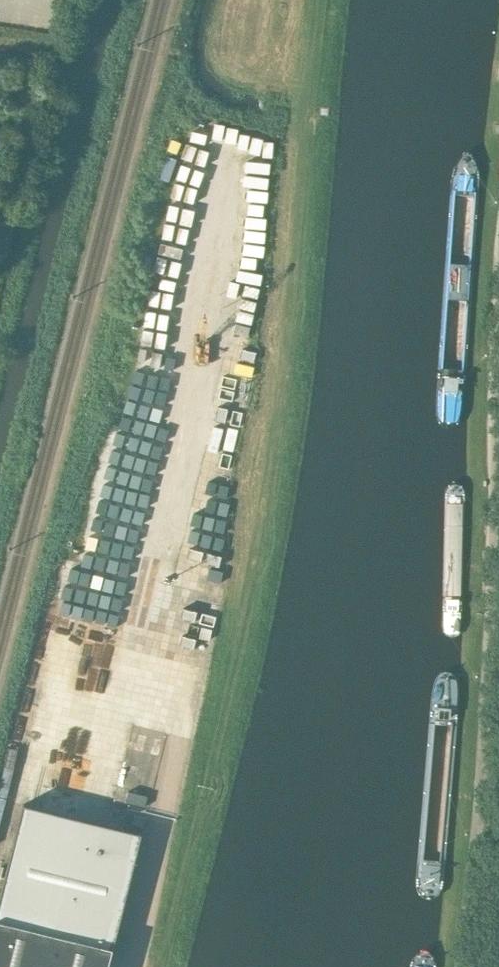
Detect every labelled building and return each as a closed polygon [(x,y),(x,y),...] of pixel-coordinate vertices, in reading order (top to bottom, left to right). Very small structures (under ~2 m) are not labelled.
[(43,665),(66,670),(90,552),(67,547),(43,665)] [(137,854),(142,833),(24,804),(19,824),(0,900),(0,966),(108,966),(117,931),(137,854)]
